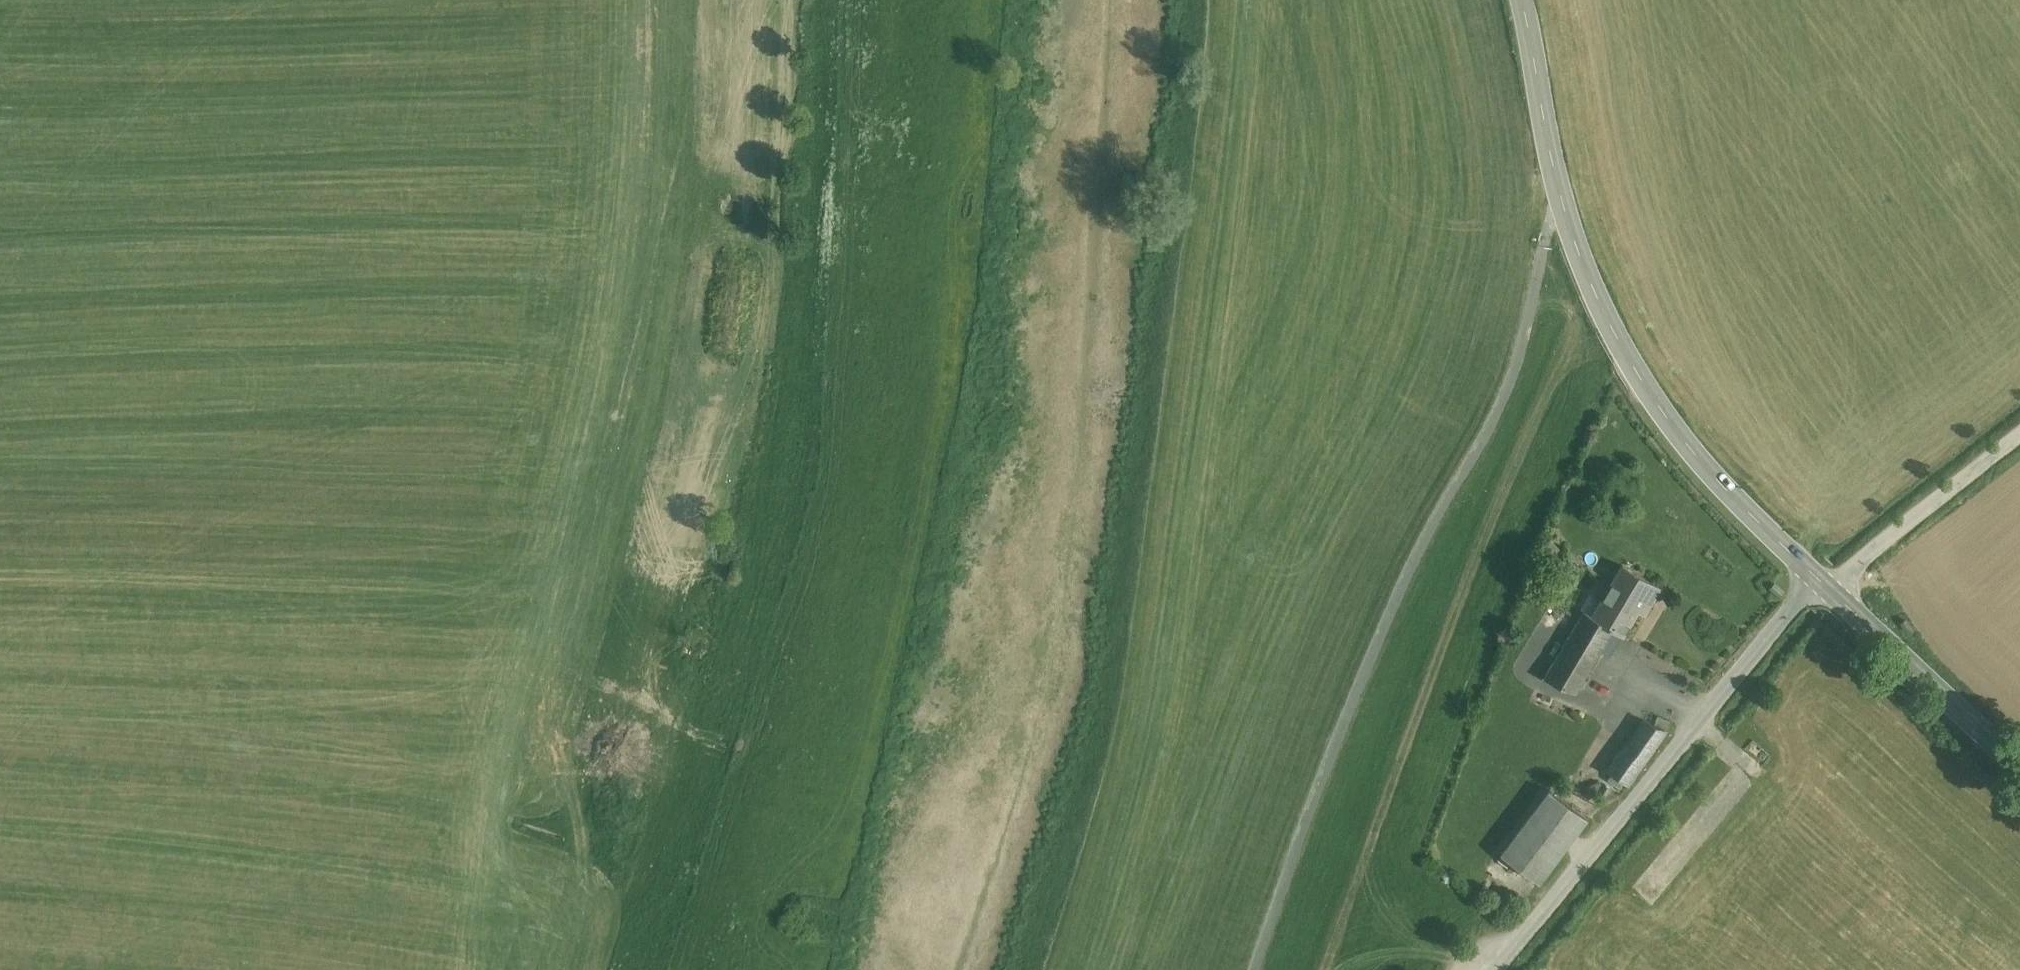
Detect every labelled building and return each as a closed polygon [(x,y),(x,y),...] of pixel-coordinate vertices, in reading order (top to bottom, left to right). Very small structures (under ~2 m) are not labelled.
[(1660,587),(1621,563),(1606,587),(1638,607),(1645,611),(1660,587)] [(1638,607),(1606,587),(1589,613),(1613,629),(1621,634),(1638,607)] [(1585,612),(1545,675),(1572,693),(1613,629),(1589,613),(1585,612)] [(1645,718),(1591,795),(1610,812),(1667,733),(1645,718)] [(1547,788),(1500,851),(1540,882),(1588,819),(1547,788)]
